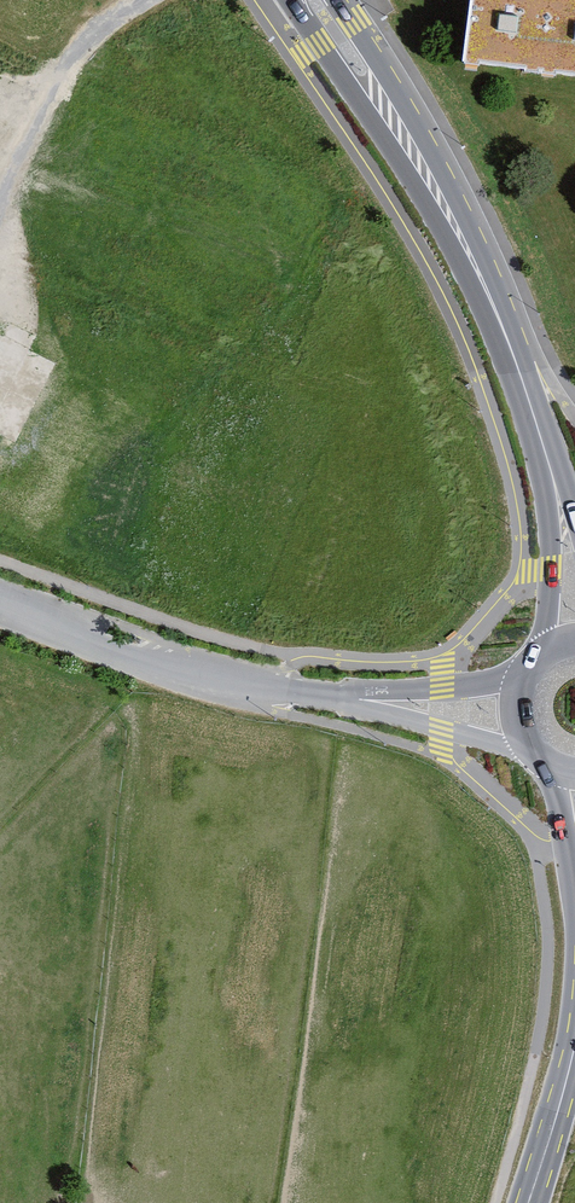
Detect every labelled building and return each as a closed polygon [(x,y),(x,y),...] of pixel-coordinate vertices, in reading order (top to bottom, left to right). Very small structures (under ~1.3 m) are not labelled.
[(465,64),(478,65),(478,63),(526,69),(525,72),(556,75),(556,74),(574,76),(574,0),(472,0),(465,64)]
